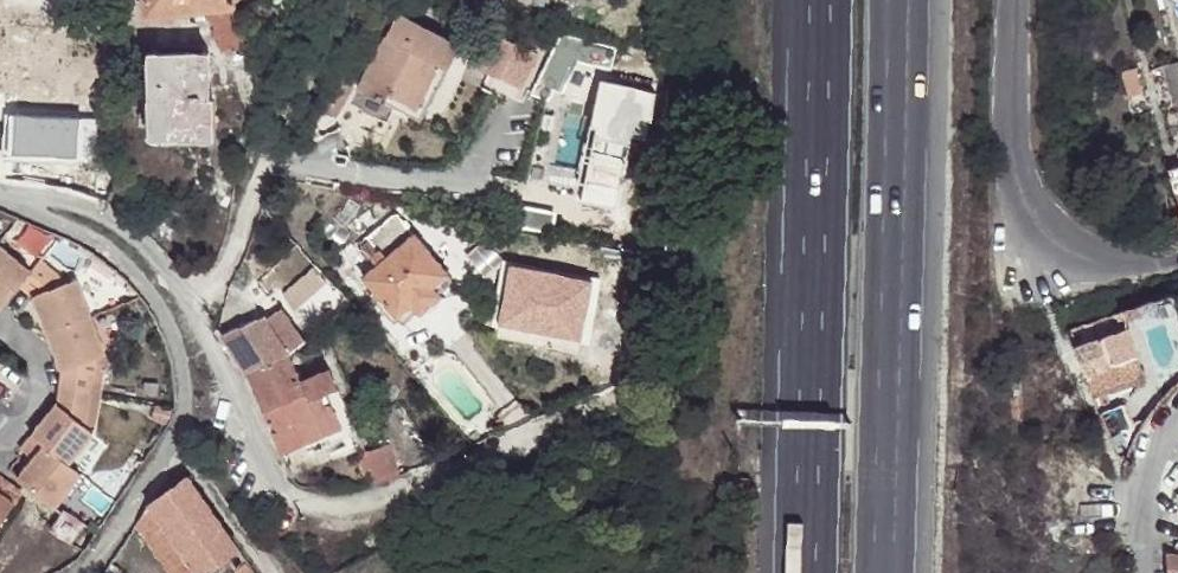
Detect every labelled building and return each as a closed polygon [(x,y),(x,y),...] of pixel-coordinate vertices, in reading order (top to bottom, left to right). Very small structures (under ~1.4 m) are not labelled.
[(231,1),(230,0),(144,0),(146,14),(224,5),(232,4),(231,1)] [(247,42),(232,4),(224,5),(232,48),(247,42)] [(437,62),(448,67),(460,45),(394,16),(358,84),(413,108),(437,62)] [(537,56),(501,39),(486,72),(521,89),(537,56)] [(237,66),(255,58),(247,42),(232,48),(237,66)] [(211,135),(210,96),(210,50),(147,51),(149,136),(179,136),(211,135)] [(1176,53),(1159,58),(1170,97),(1177,95),(1177,60),(1176,53)] [(424,113),(448,67),(437,62),(413,108),(424,113)] [(212,96),(210,96),(211,135),(179,136),(179,139),(213,137),(212,96)] [(430,284),(444,273),(409,233),(359,277),(394,317),(409,304),(411,306),(432,288),(430,284)] [(13,288),(29,299),(58,376),(52,406),(17,451),(29,462),(14,482),(52,510),(78,475),(66,467),(90,435),(83,429),(94,361),(103,359),(72,280),(61,283),(36,262),(27,273),(0,252),(0,303),(13,288)] [(450,280),(444,273),(430,284),(432,288),(436,291),(450,280)] [(436,291),(432,288),(411,306),(415,310),(417,313),(439,295),(436,291)] [(1177,310),(1177,303),(1173,288),(1127,304),(1134,324),(1177,310)] [(409,304),(394,317),(400,323),(415,310),(411,306),(409,304)] [(220,332),(243,369),(287,348),(262,313),(220,332)] [(1099,337),(1071,348),(1091,394),(1140,374),(1122,327),(1099,337)] [(243,369),(280,449),(303,440),(322,430),(300,378),(287,348),(243,369)] [(300,378),(322,430),(342,421),(328,387),(336,384),(328,366),(300,378)] [(1135,441),(1140,428),(1105,429),(1123,472),(1124,472),(1135,441)] [(367,485),(399,475),(389,446),(358,456),(367,485)] [(190,474),(150,503),(199,572),(202,572),(226,557),(240,547),(190,474)] [(746,478),(737,478),(737,486),(746,486),(746,478)] [(12,503),(0,495),(0,520),(12,503)] [(137,521),(172,572),(199,572),(150,503),(137,521)] [(50,527),(70,539),(83,520),(63,507),(50,527)] [(240,547),(226,557),(237,572),(256,572),(257,572),(240,547)] [(1167,572),(1177,572),(1177,553),(1167,553),(1167,572)]
